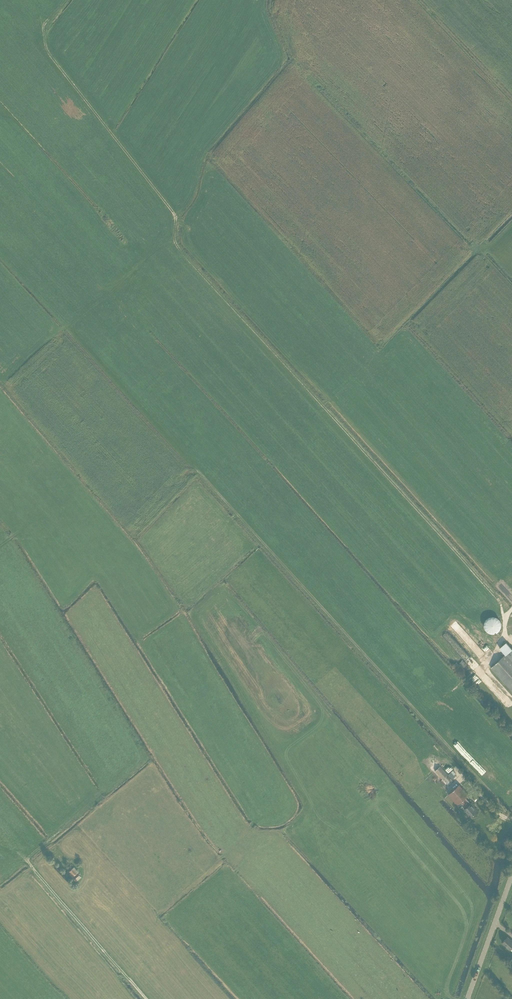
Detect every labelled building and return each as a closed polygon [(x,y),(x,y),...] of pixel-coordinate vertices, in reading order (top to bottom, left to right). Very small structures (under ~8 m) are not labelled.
[(486,630),(488,632),(491,633),(493,633),(495,633),(498,631),(499,630),(501,628),(501,625),(501,623),(500,620),(499,618),(497,617),(495,616),(492,616),(490,616),(488,617),(486,619),(485,621),(484,624),(484,626),(485,628),(486,630)] [(507,641),(500,647),(506,654),(492,667),(511,690),(511,647),(507,641)] [(443,778),(448,784),(453,780),(447,774),(448,774),(440,766),(435,771),(443,779),(443,778)] [(471,803),(465,797),(468,794),(459,784),(448,794),(459,806),(462,803),(466,807),(464,809),(471,816),(478,810),(474,806),(475,806),(471,802),(471,803)] [(70,874),(76,881),(81,877),(78,873),(79,872),(74,866),(69,871),(71,873),(70,874)] [(508,937),(503,942),(508,947),(507,947),(510,949),(511,947),(511,941),(508,937)]
